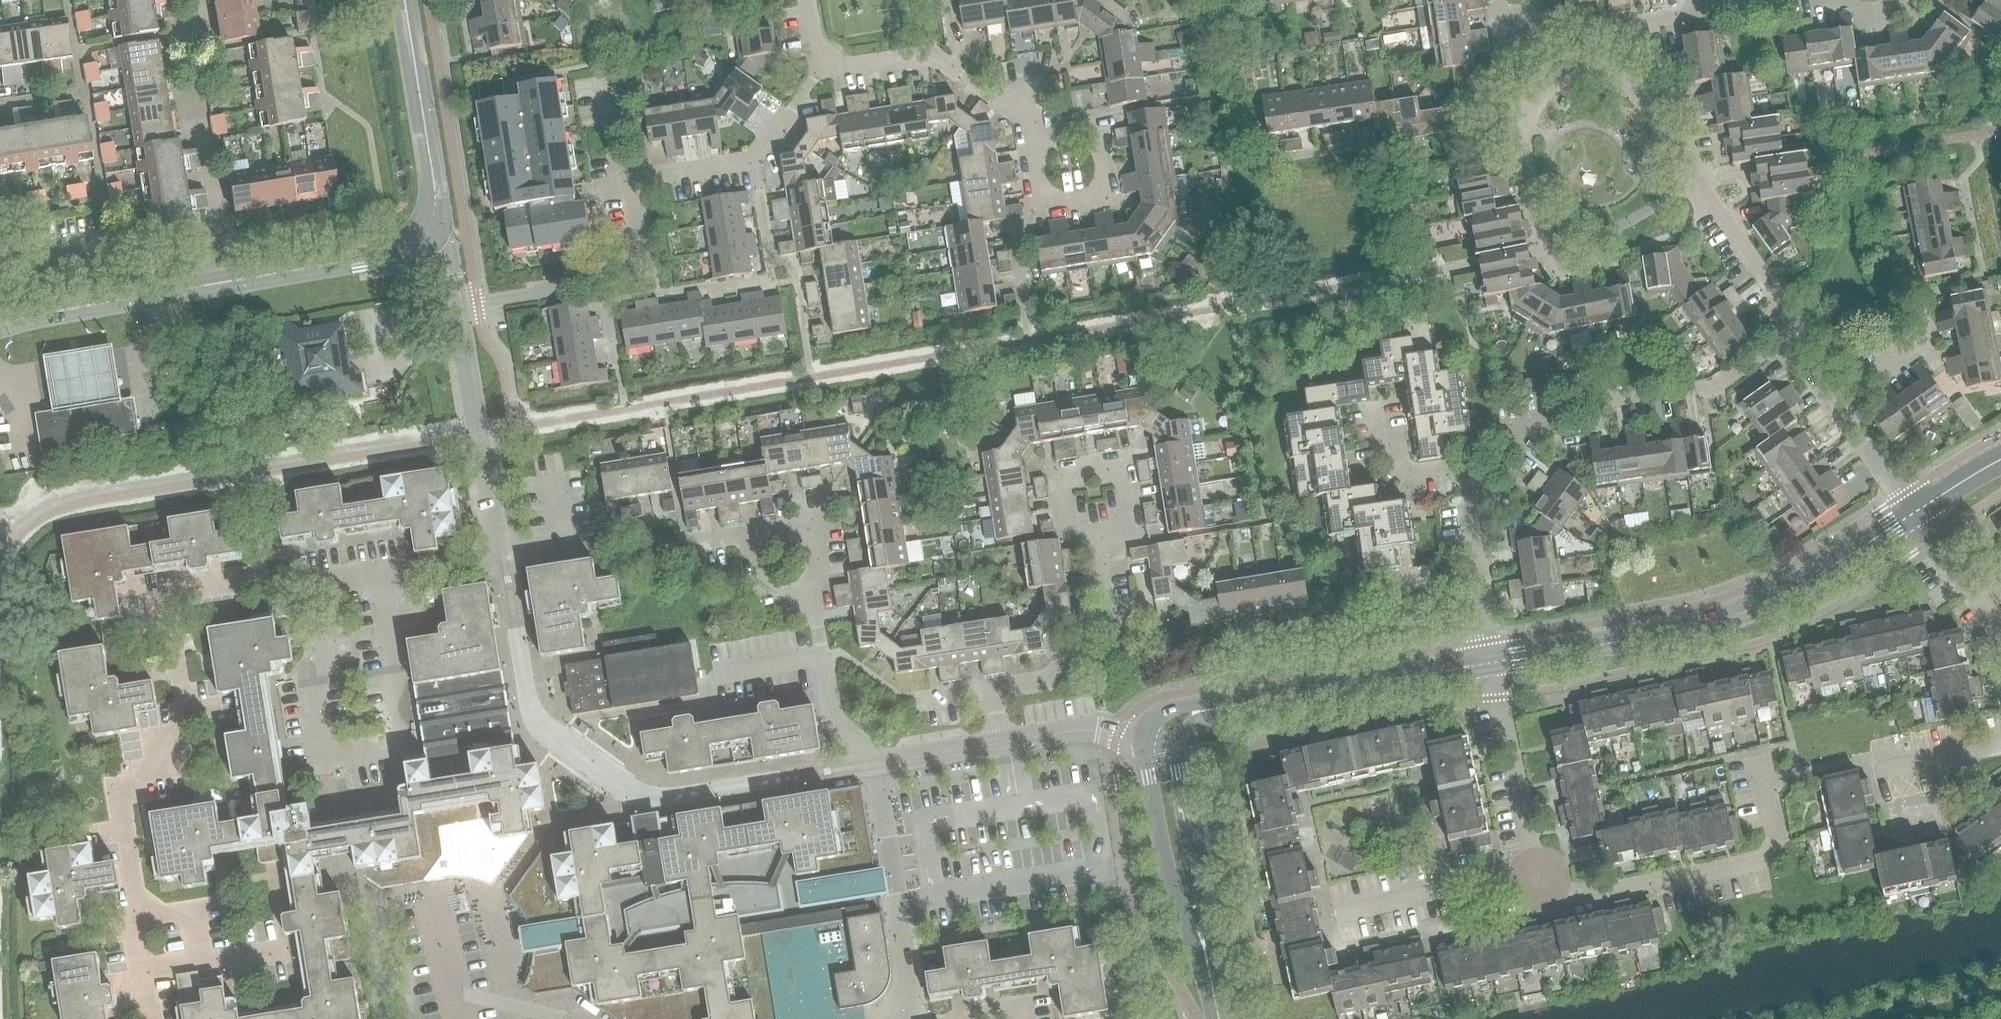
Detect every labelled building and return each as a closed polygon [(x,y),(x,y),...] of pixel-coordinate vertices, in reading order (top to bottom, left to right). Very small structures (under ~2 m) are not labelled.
[(156,33),(154,21),(172,18),(170,4),(152,7),(151,0),(107,0),(112,39),(156,33)] [(216,21),(255,15),(253,0),(221,0),(213,1),(216,21)] [(521,22),(518,0),(501,0),(501,1),(482,4),(484,18),(469,21),(470,29),(521,22)] [(558,8),(565,13),(573,3),(569,0),(565,0),(558,8)] [(654,11),(663,10),(662,0),(653,2),(654,11)] [(986,26),(982,0),(957,0),(962,30),(986,26)] [(986,26),(1007,23),(1008,22),(1005,0),(982,0),(986,26)] [(1033,31),(1028,0),(1005,0),(1008,22),(1007,23),(1009,34),(1033,31)] [(1052,0),(1028,0),(1033,31),(1056,27),(1052,0)] [(1079,23),(1075,0),(1052,0),(1056,27),(1079,23)] [(1111,0),(1075,0),(1079,23),(1089,30),(1111,0)] [(1116,0),(1111,0),(1089,30),(1099,37),(1130,32),(1127,14),(1124,11),(1126,7),(1116,0)] [(1468,22),(1466,11),(1482,9),(1481,0),(1468,0),(1426,6),(1430,27),(1468,22)] [(1620,13),(1618,0),(1607,0),(1609,15),(1620,13)] [(1620,13),(1631,12),(1629,0),(1618,0),(1620,13)] [(1652,9),(1664,7),(1663,0),(1650,0),(1652,9)] [(1984,3),(2000,16),(2000,0),(1986,0),(1984,3)] [(2000,40),(2000,16),(1984,3),(1976,14),(1963,4),(1957,13),(1999,43),(2000,40)] [(1929,32),(1958,53),(1972,35),(1930,4),(1924,12),(1936,21),(1929,32)] [(74,13),(75,23),(89,21),(88,11),(74,13)] [(308,11),(294,14),(295,23),(309,21),(308,11)] [(1832,67),(1854,64),(1855,64),(1850,37),(1852,36),(1848,13),(1838,14),(1841,30),(1827,32),(1832,67)] [(255,15),(216,21),(219,42),(259,36),(255,15)] [(65,18),(44,21),(52,79),(61,78),(59,60),(70,58),(65,18)] [(1832,67),(1827,32),(1813,34),(1811,18),(1801,20),(1809,71),(1832,67)] [(1786,74),(1809,71),(1801,20),(1792,21),(1794,37),(1781,39),(1786,74)] [(43,81),(52,79),(44,21),(24,24),(29,64),(40,63),(43,81)] [(75,23),(77,32),(90,30),(89,21),(75,23)] [(295,23),(297,32),(311,30),(309,21),(295,23)] [(509,47),(525,45),(521,22),(470,29),(472,39),(487,36),(490,50),(491,50),(509,47)] [(1469,32),(1468,22),(1430,27),(1433,49),(1487,41),(1485,30),(1469,32)] [(24,24),(3,27),(12,85),(21,84),(18,66),(29,64),(24,24)] [(719,24),(703,27),(704,34),(720,31),(719,24)] [(12,85),(3,27),(0,28),(0,70),(2,86),(12,85)] [(739,58),(733,68),(750,80),(759,69),(782,65),(779,43),(774,44),(771,29),(736,35),(739,58)] [(1927,74),(1921,42),(1907,44),(1905,29),(1896,30),(1904,81),(1927,78),(1927,74)] [(1882,84),(1904,81),(1896,30),(1887,32),(1890,47),(1877,49),(1882,84)] [(1130,32),(1099,37),(1102,61),(1153,53),(1152,44),(1136,46),(1134,31),(1130,32)] [(1191,31),(1176,35),(1180,50),(1195,46),(1191,31)] [(1304,34),(1306,49),(1319,48),(1317,32),(1304,34)] [(1324,43),(1336,41),(1335,32),(1323,34),(1324,43)] [(1670,63),(1721,56),(1718,32),(1682,37),(1684,52),(1669,54),(1670,63)] [(1962,56),(1958,53),(1929,32),(1921,42),(1927,74),(1945,71),(1948,68),(1952,71),(1962,56)] [(1882,84),(1877,49),(1863,51),(1861,35),(1852,36),(1850,37),(1855,64),(1854,64),(1857,88),(1882,84)] [(292,56),(290,39),(246,46),(260,128),(303,121),(301,105),(299,96),(295,69),(294,64),(292,56)] [(1378,40),(1364,42),(1366,51),(1379,49),(1378,40)] [(157,41),(117,47),(147,230),(190,223),(189,211),(207,208),(204,194),(186,197),(182,171),(200,168),(198,154),(180,157),(177,140),(173,141),(157,41)] [(1451,69),(1474,66),(1473,54),(1488,51),(1487,41),(1433,49),(1436,71),(1451,69)] [(510,55),(509,47),(491,50),(492,58),(510,55)] [(207,53),(208,62),(222,60),(220,50),(207,53)] [(705,66),(709,58),(697,51),(692,59),(705,66)] [(1155,52),(1156,61),(1167,60),(1166,51),(1155,52)] [(300,69),(313,66),(311,52),(298,55),(292,56),(294,64),(299,64),(300,69)] [(1155,62),(1153,53),(1102,61),(1106,83),(1106,84),(1142,78),(1139,64),(1155,62)] [(1725,78),(1724,77),(1721,56),(1670,63),(1672,72),(1687,70),(1689,84),(1691,84),(1711,81),(1711,80),(1725,78)] [(222,60),(208,62),(210,71),(223,69),(222,60)] [(82,65),(83,74),(97,72),(95,63),(82,65)] [(1474,66),(1451,69),(1454,89),(1446,100),(1458,109),(1466,98),(1479,96),(1474,66)] [(750,80),(733,68),(712,97),(716,118),(724,117),(729,110),(745,122),(758,105),(753,101),(762,89),(750,80)] [(97,72),(83,74),(85,84),(98,81),(97,72)] [(1711,80),(1711,81),(1713,94),(1697,96),(1699,105),(1750,98),(1746,74),(1724,77),(1725,78),(1711,80)] [(1106,84),(1106,83),(1090,86),(1092,95),(1107,93),(1110,107),(1145,101),(1142,78),(1106,84)] [(1194,79),(1184,81),(1185,91),(1195,89),(1194,79)] [(577,206),(574,191),(556,80),(519,86),(521,97),(478,104),(495,211),(507,209),(508,213),(504,214),(510,251),(536,247),(537,250),(591,241),(585,204),(577,206)] [(1353,123),(1373,119),(1374,119),(1372,105),(1373,105),(1370,81),(1347,84),(1353,123)] [(1353,123),(1347,84),(1326,88),(1332,126),(1353,123)] [(930,139),(927,124),(926,124),(922,101),(912,103),(909,87),(898,89),(907,143),(930,139)] [(1310,129),(1332,126),(1326,88),(1304,91),(1310,129)] [(907,143),(898,89),(888,91),(890,107),(880,108),(886,146),(907,143)] [(1310,129),(1304,91),(1283,94),(1289,132),(1310,129)] [(306,109),(319,107),(317,93),(304,95),(299,96),(301,105),(305,104),(306,109)] [(886,146),(880,108),(869,110),(866,94),(856,96),(864,150),(886,146)] [(1289,132),(1283,94),(1261,98),(1267,136),(1289,132)] [(864,150),(856,96),(845,98),(848,114),(837,115),(841,138),(840,138),(842,153),(864,150)] [(926,124),(927,124),(948,121),(959,128),(967,116),(956,109),(954,96),(922,101),(926,124)] [(716,118),(712,97),(689,100),(695,136),(709,133),(712,149),(721,148),(716,118)] [(1753,120),(1750,98),(1699,105),(1700,114),(1715,112),(1717,125),(1718,125),(1753,120)] [(820,102),(822,118),(805,120),(807,133),(800,144),(812,152),(819,141),(840,138),(841,138),(837,115),(835,99),(820,102)] [(1421,137),(1418,114),(1416,99),(1394,102),(1401,156),(1412,154),(1410,138),(1421,137)] [(695,136),(689,100),(666,104),(675,155),(683,154),(681,138),(695,136)] [(1451,119),(1458,109),(1446,100),(1439,111),(1418,114),(1421,137),(1453,132),(1451,119)] [(91,160),(84,117),(72,119),(69,101),(56,103),(58,121),(32,125),(29,107),(15,109),(18,127),(0,130),(0,175),(91,160)] [(92,105),(94,114),(107,112),(106,102),(92,105)] [(1394,102),(1373,105),(1372,105),(1374,119),(1373,119),(1374,127),(1362,129),(1364,141),(1376,139),(1377,143),(1388,142),(1391,157),(1401,156),(1394,102)] [(675,155),(666,104),(643,108),(649,143),(664,141),(666,156),(675,155)] [(1166,131),(1162,108),(1127,114),(1129,128),(1114,130),(1115,139),(1166,131)] [(94,114),(95,123),(109,121),(107,112),(94,114)] [(209,117),(210,126),(224,124),(222,115),(209,117)] [(977,124),(967,116),(959,128),(954,136),(957,159),(973,156),(973,158),(996,154),(990,122),(977,124)] [(1718,125),(1717,125),(1709,126),(1710,135),(1727,133),(1729,144),(1726,144),(1724,147),(1725,157),(1731,156),(1732,165),(1754,162),(1804,154),(1813,153),(1811,143),(1780,148),(1776,116),(1753,120),(1718,125)] [(224,124),(210,126),(212,136),(225,134),(224,124)] [(1170,154),(1166,131),(1115,139),(1117,149),(1132,146),(1134,160),(1170,154)] [(1334,145),(1345,144),(1343,132),(1333,134),(1334,145)] [(1324,147),(1334,145),(1333,134),(1322,135),(1324,147)] [(1292,152),(1302,150),(1301,138),(1290,140),(1292,152)] [(1281,154),(1292,152),(1290,140),(1279,142),(1281,154)] [(99,145),(100,154),(114,152),(112,143),(99,145)] [(807,185),(807,183),(804,163),(812,152),(800,144),(792,154),(779,156),(784,188),(807,185)] [(114,152),(100,154),(102,163),(115,161),(114,152)] [(973,158),(973,156),(957,159),(961,182),(1015,173),(1013,162),(997,165),(996,154),(973,158)] [(1123,185),(1174,177),(1170,154),(1134,160),(1137,173),(1121,176),(1123,185)] [(1806,173),(1806,169),(1805,162),(1804,154),(1754,162),(1755,169),(1756,176),(1764,175),(1769,179),(1806,173)] [(329,157),(308,160),(314,200),(326,198),(329,216),(339,215),(329,157)] [(304,202),(314,200),(308,160),(288,164),(297,221),(307,220),(304,202)] [(288,164),(268,167),(275,206),(285,205),(288,223),(297,221),(288,164)] [(1451,173),(1455,196),(1491,189),(1486,166),(1451,173)] [(264,208),(275,206),(268,167),(248,170),(257,228),(267,226),(264,208)] [(833,167),(824,180),(832,179),(832,181),(839,171),(833,167)] [(1807,178),(1823,175),(1822,167),(1806,169),(1806,173),(1769,179),(1764,175),(1756,176),(1752,176),(1751,178),(1752,186),(1754,187),(1758,187),(1758,193),(1750,194),(1751,203),(1767,201),(1790,197),(1790,198),(1809,195),(1809,193),(1806,194),(1805,186),(1808,186),(1807,178)] [(248,229),(257,228),(248,170),(227,174),(233,213),(245,211),(248,229)] [(1015,173),(961,182),(965,203),(1002,197),(1001,186),(1017,183),(1015,173)] [(1493,178),(1495,188),(1506,186),(1504,176),(1493,178)] [(1177,201),(1174,177),(1123,185),(1124,194),(1139,191),(1142,205),(1174,200),(1174,201),(1177,201)] [(807,185),(784,188),(786,199),(770,202),(772,212),(826,203),(825,202),(835,200),(832,181),(832,179),(824,180),(807,183),(807,185)] [(1907,211),(1958,201),(1956,192),(1941,195),(1938,181),(1902,188),(1907,211)] [(119,183),(106,185),(105,185),(107,194),(120,192),(119,183)] [(76,199),(85,198),(83,184),(74,186),(76,199)] [(76,199),(74,186),(64,187),(67,201),(76,199)] [(1495,188),(1491,189),(1493,199),(1508,196),(1506,186),(1495,188)] [(1460,219),(1471,217),(1471,216),(1495,212),(1495,211),(1493,199),(1491,189),(1455,196),(1460,219)] [(36,206),(45,204),(43,191),(34,192),(36,206)] [(24,194),(26,202),(26,207),(36,206),(34,192),(24,194)] [(120,192),(107,194),(108,204),(122,202),(120,192)] [(705,226),(742,220),(740,205),(748,204),(746,192),(701,199),(705,226)] [(907,203),(905,194),(897,195),(898,204),(907,203)] [(878,199),(880,212),(891,210),(888,197),(878,199)] [(1004,207),(1002,197),(965,203),(968,223),(968,224),(982,222),(983,223),(990,222),(992,234),(1004,232),(1002,220),(1022,217),(1020,205),(1004,207)] [(1793,223),(1790,198),(1790,197),(1767,201),(1768,215),(1751,228),(1772,257),(1791,243),(1782,230),(1793,223)] [(1142,205),(1134,215),(1168,239),(1178,226),(1174,223),(1177,219),(1191,217),(1188,199),(1177,201),(1174,201),(1174,200),(1142,205)] [(1907,211),(1911,234),(1946,227),(1944,213),(1959,210),(1958,201),(1907,211)] [(791,231),(829,225),(826,203),(772,212),(773,218),(789,215),(791,231)] [(1518,206),(1495,211),(1495,212),(1471,216),(1471,217),(1472,224),(1470,225),(1475,249),(1477,248),(1479,256),(1477,256),(1477,257),(1526,248),(1524,239),(1530,238),(1528,227),(1525,226),(1522,226),(1518,206)] [(1134,261),(1133,257),(1132,257),(1127,225),(1113,228),(1111,212),(1102,214),(1110,265),(1134,261)] [(1095,231),(1082,233),(1087,268),(1110,265),(1102,214),(1093,215),(1095,231)] [(1134,215),(1127,225),(1132,257),(1133,257),(1151,254),(1154,250),(1158,253),(1168,239),(1134,215)] [(745,235),(742,220),(705,226),(709,252),(754,245),(753,234),(745,235)] [(1065,272),(1087,268),(1082,233),(1068,235),(1065,220),(1057,221),(1065,272)] [(1041,276),(1065,272),(1057,221),(1048,223),(1050,238),(1036,240),(1041,276)] [(910,232),(908,222),(899,224),(900,233),(910,232)] [(968,224),(968,223),(944,227),(948,249),(986,243),(983,223),(982,222),(968,224)] [(896,233),(894,223),(888,224),(889,234),(896,233)] [(113,235),(127,233),(125,224),(112,226),(113,235)] [(799,253),(801,265),(812,263),(810,251),(818,250),(818,248),(833,246),(832,245),(829,225),(791,231),(793,242),(777,244),(779,256),(799,253)] [(1946,227),(1911,234),(1916,256),(1966,246),(1964,237),(1949,240),(1946,227)] [(856,241),(832,245),(833,246),(818,248),(818,250),(822,269),(860,263),(856,241)] [(989,264),(986,243),(948,249),(951,270),(989,264)] [(714,279),(751,273),(748,257),(756,256),(754,245),(709,252),(714,279)] [(1439,256),(1440,256),(1443,255),(1445,264),(1467,259),(1465,250),(1462,251),(1460,245),(1438,249),(1439,256)] [(1966,246),(1916,256),(1920,279),(1956,272),(1953,259),(1968,256),(1966,246)] [(1670,290),(1680,272),(1677,247),(1655,250),(1656,256),(1641,258),(1646,294),(1670,290)] [(1521,263),(1529,261),(1527,254),(1526,248),(1477,257),(1478,263),(1481,276),(1517,269),(1521,263)] [(1009,261),(1007,251),(996,253),(997,263),(1009,261)] [(1009,261),(997,263),(999,274),(1011,272),(1009,261)] [(1512,318),(1527,328),(1550,293),(1539,286),(1539,285),(1534,286),(1531,272),(1534,272),(1536,269),(1535,262),(1532,261),(1529,261),(1521,263),(1517,269),(1481,276),(1485,297),(1507,293),(1511,311),(1515,314),(1512,318)] [(825,291),(863,285),(860,263),(822,269),(825,291)] [(955,292),(993,286),(989,264),(951,270),(955,292)] [(1618,287),(1605,290),(1612,325),(1635,321),(1625,270),(1615,272),(1618,287)] [(1686,314),(1715,293),(1710,285),(1700,292),(1685,271),(1680,272),(1670,290),(1686,314)] [(1588,277),(1579,279),(1589,330),(1612,325),(1605,290),(1591,293),(1588,277)] [(1574,296),(1560,299),(1566,331),(1565,331),(1566,334),(1589,330),(1579,279),(1571,281),(1574,296)] [(816,282),(804,284),(805,294),(817,292),(816,282)] [(829,312),(867,306),(863,285),(825,291),(829,312)] [(993,286),(955,292),(958,314),(996,308),(993,286)] [(1703,338),(1733,317),(1729,311),(1741,302),(1730,287),(1721,293),(1727,301),(1723,304),(1715,293),(1686,314),(1703,338)] [(1984,290),(1967,293),(1949,297),(1952,311),(1936,314),(1938,323),(1989,313),(1984,290)] [(678,341),(703,337),(705,337),(699,302),(700,302),(699,292),(686,294),(688,302),(673,304),(678,341)] [(763,300),(762,292),(751,293),(759,338),(786,334),(780,297),(763,300)] [(817,292),(805,294),(807,305),(819,303),(817,292)] [(759,338),(751,293),(740,295),(741,303),(726,306),(732,343),(759,338)] [(1560,299),(1550,293),(1527,328),(1541,336),(1543,332),(1547,335),(1565,331),(1566,331),(1560,299)] [(1016,305),(1014,294),(1003,296),(1004,307),(1016,305)] [(645,300),(652,345),(678,341),(673,304),(658,307),(656,299),(645,300)] [(645,300),(634,302),(636,310),(619,313),(625,350),(652,345),(645,300)] [(705,337),(703,337),(705,347),(732,343),(726,306),(711,308),(710,300),(700,302),(699,302),(705,337)] [(585,302),(548,308),(553,335),(597,327),(596,317),(587,318),(585,302)] [(832,334),(870,328),(867,306),(829,312),(832,334)] [(1442,437),(1468,433),(1459,371),(1438,374),(1429,313),(1401,317),(1404,337),(1378,341),(1381,357),(1361,360),(1363,378),(1365,387),(1405,381),(1417,461),(1445,457),(1442,437)] [(1958,343),(1993,336),(1989,313),(1938,323),(1940,332),(1955,329),(1958,343)] [(1733,317),(1703,338),(1721,363),(1763,333),(1758,325),(1745,334),(1733,317)] [(345,364),(344,358),(339,328),(304,334),(289,324),(271,327),(274,346),(288,355),(294,391),(312,387),(326,397),(361,391),(358,373),(345,364)] [(811,327),(812,336),(813,338),(825,336),(823,325),(811,327)] [(553,335),(557,361),(594,355),(591,340),(599,339),(597,327),(553,335)] [(1998,358),(1993,336),(1958,343),(1961,356),(1945,359),(1947,368),(1998,358)] [(46,358),(55,411),(123,400),(114,347),(46,358)] [(607,381),(605,369),(597,370),(594,355),(557,361),(562,388),(607,381)] [(1116,358),(1118,374),(1141,370),(1139,355),(1116,358)] [(1947,368),(1949,377),(1964,374),(1967,389),(2000,382),(2000,375),(1998,358),(1947,368)] [(1061,362),(1051,365),(1053,374),(1063,372),(1061,362)] [(1908,390),(1929,419),(1948,406),(1919,364),(1911,369),(1920,382),(1908,390)] [(1148,378),(1155,377),(1159,376),(1157,365),(1146,366),(1148,378)] [(1363,378),(1346,381),(1349,404),(1367,401),(1365,387),(1363,378)] [(1349,490),(1343,452),(1336,406),(1349,404),(1346,381),(1303,387),(1307,414),(1283,417),(1295,500),(1322,496),(1328,537),(1355,533),(1361,573),(1385,570),(1389,596),(1431,590),(1428,567),(1415,569),(1405,502),(1378,506),(1376,486),(1349,490)] [(1739,404),(1752,423),(1794,393),(1789,385),(1776,394),(1768,383),(1739,404)] [(1196,393),(1185,384),(1179,393),(1190,401),(1196,393)] [(1888,385),(1881,391),(1911,433),(1929,419),(1908,390),(1897,398),(1888,385)] [(1141,429),(1153,411),(1146,406),(1143,387),(1121,391),(1127,429),(1139,427),(1141,429)] [(992,391),(994,403),(1005,402),(1003,390),(992,391)] [(1127,429),(1121,391),(1100,394),(1106,432),(1127,429)] [(1870,417),(1891,447),(1911,433),(1881,391),(1873,396),(1882,409),(1870,417)] [(1782,430),(1783,431),(1796,422),(1787,411),(1800,401),(1794,393),(1752,423),(1765,441),(1765,442),(1782,430)] [(1106,432),(1100,394),(1078,398),(1084,436),(1106,432)] [(1084,436),(1078,398),(1056,401),(1062,439),(1064,447),(1074,446),(1073,438),(1084,436)] [(120,401),(51,412),(35,415),(42,452),(45,451),(81,445),(139,436),(136,417),(133,399),(120,401)] [(852,415),(858,414),(863,413),(861,401),(850,403),(852,415)] [(1062,439),(1056,401),(1035,405),(1041,443),(1052,441),(1054,449),(1064,447),(1062,439)] [(1041,443),(1035,405),(1013,408),(1016,427),(1010,435),(1028,447),(1030,445),(1041,443)] [(1142,430),(1145,431),(1157,414),(1155,412),(1153,411),(1141,429),(1142,430)] [(1982,425),(1973,412),(1962,420),(1971,433),(1982,425)] [(1157,414),(1145,431),(1151,436),(1153,448),(1191,442),(1188,420),(1169,423),(1157,414)] [(1689,423),(1679,425),(1687,476),(1710,472),(1705,437),(1691,439),(1689,423)] [(847,424),(824,428),(830,466),(842,464),(841,458),(851,456),(857,448),(850,442),(847,424)] [(1687,476),(1679,425),(1669,426),(1672,442),(1659,444),(1664,479),(1687,476)] [(824,428),(803,431),(809,469),(830,466),(824,428)] [(1643,430),(1634,431),(1641,483),(1664,479),(1659,444),(1645,446),(1643,430)] [(1790,441),(1783,431),(1782,430),(1765,442),(1765,441),(1752,450),(1766,470),(1808,440),(1802,432),(1790,441)] [(782,434),(788,472),(809,469),(803,431),(782,434)] [(1627,448),(1613,450),(1619,486),(1641,483),(1634,431),(1625,433),(1627,448)] [(759,438),(763,461),(764,461),(766,476),(767,476),(788,472),(782,434),(759,438)] [(910,446),(908,435),(896,437),(898,448),(910,446)] [(1008,438),(1025,451),(1027,449),(1028,447),(1010,435),(1009,436),(1008,438)] [(1619,486),(1613,450),(1599,452),(1597,437),(1588,438),(1595,489),(1619,486)] [(984,475),(1022,469),(1020,458),(1025,451),(1008,438),(999,450),(981,453),(984,475)] [(1109,452),(1119,450),(1117,439),(1107,440),(1109,452)] [(1096,442),(1098,454),(1109,452),(1107,440),(1096,442)] [(1779,489),(1809,468),(1801,457),(1813,448),(1808,440),(1766,470),(1779,489)] [(1157,469),(1195,463),(1191,442),(1153,448),(1157,469)] [(1066,459),(1076,457),(1074,446),(1064,447),(1066,459)] [(1053,449),(1055,461),(1066,459),(1064,447),(1054,449),(1053,449)] [(859,462),(865,454),(861,450),(857,448),(851,456),(855,459),(859,462)] [(671,491),(665,453),(643,457),(649,495),(671,491)] [(857,485),(895,478),(891,456),(873,459),(865,454),(859,462),(860,472),(855,473),(857,485)] [(649,495),(643,457),(621,460),(628,498),(649,495)] [(599,464),(605,502),(628,498),(621,460),(599,464)] [(1135,462),(1137,473),(1149,471),(1147,460),(1135,462)] [(764,461),(763,461),(742,465),(748,503),(759,501),(762,517),(774,515),(771,495),(782,493),(780,482),(769,483),(767,476),(766,476),(764,461)] [(1160,491),(1198,485),(1195,463),(1157,469),(1160,491)] [(742,465),(721,468),(730,522),(740,520),(738,505),(748,503),(742,465)] [(730,522),(721,468),(700,472),(706,510),(717,508),(719,524),(730,522)] [(1817,479),(1809,468),(1779,489),(1792,507),(1835,478),(1829,470),(1817,479)] [(364,504),(367,528),(400,522),(401,529),(405,531),(411,530),(415,554),(438,551),(436,539),(457,535),(447,469),(381,480),(384,501),(364,504)] [(988,497),(1026,490),(1022,469),(984,475),(988,497)] [(1538,471),(1532,479),(1573,510),(1587,491),(1587,490),(1558,469),(1550,481),(1538,471)] [(1149,471),(1137,473),(1139,483),(1151,481),(1149,471)] [(695,511),(706,510),(700,472),(678,475),(686,529),(698,527),(695,511)] [(812,489),(823,487),(821,475),(810,477),(812,489)] [(812,489),(810,477),(799,479),(801,490),(812,489)] [(1034,489),(1045,487),(1044,477),(1032,479),(1034,489)] [(898,500),(895,478),(857,485),(860,506),(898,500)] [(1840,485),(1835,478),(1792,507),(1806,527),(1836,506),(1827,494),(1840,485)] [(1532,479),(1526,487),(1538,497),(1530,508),(1542,516),(1534,527),(1553,538),(1573,510),(1532,479)] [(1164,512),(1202,506),(1198,485),(1160,491),(1164,512)] [(337,539),(336,532),(367,528),(364,504),(344,508),(340,486),(296,493),(299,515),(278,518),(282,541),(303,538),(315,536),(316,542),(319,545),(334,543),(337,539)] [(1035,500),(1047,498),(1045,487),(1034,489),(1035,500)] [(1029,512),(1026,490),(988,497),(991,518),(1029,512)] [(839,498),(840,509),(852,507),(850,497),(839,498)] [(674,511),(672,499),(661,501),(663,513),(674,511)] [(860,506),(863,527),(902,521),(898,500),(860,506)] [(1250,521),(1247,501),(1234,503),(1237,523),(1250,521)] [(1154,502),(1142,504),(1144,515),(1156,513),(1154,502)] [(1711,505),(1712,514),(1719,513),(1718,504),(1711,505)] [(631,518),(641,516),(639,505),(629,506),(631,518)] [(631,518),(629,506),(618,508),(620,520),(631,518)] [(1167,534),(1205,528),(1202,506),(1164,512),(1167,534)] [(840,509),(842,520),(854,518),(852,507),(840,509)] [(1678,510),(1670,511),(1671,521),(1679,520),(1678,510)] [(1029,512),(991,518),(995,540),(1033,534),(1029,512)] [(172,541),(151,545),(155,568),(187,563),(188,569),(192,572),(207,569),(209,566),(208,559),(241,554),(237,531),(216,534),(213,513),(168,520),(172,541)] [(1144,515),(1146,526),(1158,524),(1156,513),(1144,515)] [(1617,522),(1620,530),(1627,528),(1624,519),(1617,522)] [(1052,531),(1051,520),(1039,522),(1041,533),(1052,531)] [(905,543),(902,521),(863,527),(867,549),(905,543)] [(966,525),(956,527),(957,534),(967,532),(966,525)] [(123,573),(155,568),(151,545),(131,548),(127,527),(62,537),(72,603),(94,600),(97,621),(120,617),(115,584),(122,583),(124,580),(123,573)] [(1521,565),(1556,560),(1553,538),(1534,527),(1509,531),(1513,552),(1518,551),(1521,565)] [(1761,535),(1769,547),(1780,540),(1772,528),(1761,535)] [(846,541),(847,552),(859,550),(857,539),(846,541)] [(1060,551),(1058,539),(1020,545),(1024,567),(1078,559),(1076,548),(1060,551)] [(1149,570),(1172,567),(1187,564),(1183,541),(1129,550),(1131,561),(1147,559),(1149,570)] [(867,549),(870,569),(870,570),(885,568),(885,569),(909,565),(905,543),(867,549)] [(847,552),(849,563),(861,561),(859,550),(847,552)] [(973,557),(964,558),(965,568),(974,568),(973,557)] [(1079,570),(1078,559),(1024,567),(1027,590),(1042,587),(1065,584),(1063,572),(1079,570)] [(593,560),(527,571),(531,592),(596,581),(593,560)] [(1508,591),(1560,584),(1556,560),(1521,565),(1523,579),(1507,582),(1508,591)] [(1177,607),(1186,595),(1175,587),(1172,567),(1149,570),(1154,601),(1166,599),(1177,607)] [(888,589),(885,569),(885,568),(870,570),(870,569),(847,573),(849,585),(833,587),(835,598),(888,589)] [(1302,569),(1280,573),(1288,627),(1299,625),(1297,609),(1308,607),(1302,569)] [(1258,577),(1265,615),(1275,613),(1278,629),(1288,627),(1280,573),(1258,577)] [(1265,615),(1258,577),(1237,580),(1246,634),(1257,632),(1254,616),(1265,615)] [(617,578),(596,581),(531,592),(541,657),(586,650),(580,618),(587,617),(590,613),(590,606),(600,604),(621,601),(617,578)] [(958,586),(966,585),(965,578),(957,579),(958,586)] [(1246,634),(1237,580),(1215,584),(1217,599),(1221,622),(1232,620),(1235,636),(1246,634)] [(1065,584),(1067,597),(1077,595),(1075,582),(1065,584)] [(1560,584),(1508,591),(1510,600),(1525,598),(1527,612),(1551,608),(1563,606),(1573,605),(1569,582),(1560,584)] [(1067,597),(1065,584),(1042,587),(1046,608),(1038,619),(1050,628),(1058,617),(1070,615),(1067,597)] [(361,824),(349,826),(353,847),(353,849),(356,870),(381,888),(404,884),(424,881),(425,881),(430,881),(447,878),(447,879),(459,878),(471,879),(482,882),(492,887),(496,880),(495,880),(528,835),(524,814),(545,810),(538,766),(517,769),(498,654),(487,585),(465,588),(443,592),(448,625),(442,626),(439,630),(440,636),(407,642),(411,668),(426,762),(405,766),(409,787),(401,788),(399,791),(400,799),(394,800),(389,798),(360,802),(358,806),(361,824)] [(854,617),(877,614),(892,611),(888,589),(835,598),(837,609),(852,606),(854,617)] [(1586,590),(1587,605),(1604,603),(1603,589),(1586,590)] [(1221,622),(1217,599),(1196,602),(1186,595),(1177,607),(1188,614),(1190,627),(1221,622)] [(1006,605),(1012,610),(1016,604),(1010,599),(1006,605)] [(1905,658),(1928,653),(1925,638),(1936,636),(1931,611),(1920,613),(1921,619),(1907,622),(1904,608),(1894,610),(1905,658)] [(1881,663),(1905,658),(1894,610),(1884,612),(1887,626),(1874,629),(1881,663)] [(880,634),(877,614),(854,617),(859,649),(872,647),(882,654),(891,642),(880,634)] [(1002,658),(1013,656),(1010,632),(1007,618),(985,621),(993,675),(1004,673),(1002,658)] [(1881,663),(1874,629),(1860,632),(1857,618),(1848,620),(1858,668),(1859,668),(1881,663)] [(150,814),(160,880),(182,877),(184,889),(207,885),(205,873),(213,872),(214,871),(215,869),(212,850),(223,848),(232,847),(237,846),(239,845),(245,845),(251,844),(255,843),(256,850),(258,862),(261,864),(264,863),(289,859),(291,871),(292,878),(297,914),(284,916),(282,918),(285,934),(287,935),(301,933),(313,1008),(271,1015),(245,1018),(360,1018),(354,979),(333,983),(330,963),(351,959),(340,894),(319,897),(315,875),(314,867),(312,856),(324,854),(330,853),(334,852),(345,850),(353,849),(353,847),(349,826),(342,827),(330,829),(326,830),(321,830),(308,832),(307,827),(311,826),(310,818),(312,818),(310,805),(292,808),(293,810),(289,811),(289,814),(283,815),(281,803),(281,799),(280,795),(278,781),(261,677),(279,674),(280,674),(282,672),(280,663),(293,661),(289,638),(277,640),(274,619),(208,630),(215,677),(216,678),(218,695),(240,692),(243,712),(245,722),(246,733),(225,736),(232,781),(248,778),(251,800),(257,799),(258,803),(258,807),(260,818),(240,821),(239,822),(219,825),(216,804),(150,814)] [(1013,656),(1045,651),(1043,638),(1050,628),(1038,619),(1031,629),(1010,632),(1013,656)] [(1861,678),(1859,668),(1858,668),(1848,620),(1838,622),(1843,647),(1830,650),(1837,683),(1861,678)] [(983,677),(993,675),(985,621),(963,625),(969,663),(980,661),(983,677)] [(959,664),(969,663),(963,625),(942,628),(951,682),(962,680),(959,664)] [(940,684),(951,682),(942,628),(919,632),(922,646),(926,670),(938,668),(940,684)] [(1936,636),(1925,638),(1928,653),(1929,655),(1933,671),(1961,665),(1961,666),(1967,665),(1963,649),(1963,648),(1963,646),(1959,631),(1936,636)] [(572,715),(699,695),(691,645),(658,650),(656,635),(606,642),(602,643),(604,659),(564,665),(572,715)] [(1837,683),(1830,650),(1816,653),(1813,639),(1803,641),(1812,683),(1811,683),(1812,689),(1837,683)] [(1788,688),(1811,683),(1812,683),(1803,641),(1793,643),(1796,657),(1781,660),(1788,688)] [(895,675),(926,670),(922,646),(901,650),(891,642),(882,654),(893,662),(895,675)] [(108,679),(104,651),(103,647),(59,654),(69,719),(91,716),(94,737),(139,730),(135,709),(156,705),(152,682),(120,687),(119,681),(115,678),(108,679)] [(1933,671),(1927,672),(1930,689),(1932,697),(1980,687),(1978,677),(1970,679),(1967,665),(1961,666),(1961,665),(1933,671)] [(1708,692),(1703,667),(1693,670),(1704,718),(1703,718),(1705,728),(1730,723),(1722,689),(1708,692)] [(1752,667),(1742,670),(1752,712),(1753,711),(1776,706),(1770,678),(1755,681),(1752,667)] [(1704,718),(1693,670),(1684,672),(1687,686),(1673,689),(1680,723),(1703,718),(1704,718)] [(1722,689),(1730,723),(1754,717),(1753,711),(1752,712),(1742,670),(1733,672),(1736,686),(1722,689)] [(1656,678),(1646,680),(1657,728),(1680,723),(1673,689),(1659,692),(1656,678)] [(1626,699),(1634,733),(1657,728),(1646,680),(1637,682),(1640,696),(1626,699)] [(1932,697),(1920,700),(1925,724),(1937,722),(1972,714),(1979,712),(1976,698),(1982,696),(1980,687),(1932,697)] [(1609,688),(1600,690),(1610,738),(1634,733),(1626,699),(1612,702),(1609,688)] [(1593,706),(1579,709),(1587,743),(1610,738),(1600,690),(1590,692),(1593,706)] [(733,766),(820,751),(813,707),(780,712),(779,706),(775,703),(761,706),(758,709),(759,716),(726,721),(733,766)] [(1587,743),(1579,709),(1578,704),(1567,706),(1572,729),(1549,735),(1556,767),(1548,769),(1551,780),(1565,777),(1571,804),(1557,807),(1561,827),(1575,824),(1578,837),(1572,839),(1574,850),(1598,845),(1606,831),(1587,743)] [(669,776),(733,766),(726,721),(695,726),(694,720),(690,717),(675,719),(673,723),(674,730),(641,735),(644,758),(666,755),(669,776)] [(1389,721),(1373,725),(1375,734),(1327,744),(1325,735),(1309,739),(1311,748),(1247,762),(1252,786),(1289,794),(1430,763),(1431,763),(1427,746),(1428,746),(1423,723),(1391,731),(1389,721)] [(1439,802),(1430,803),(1433,819),(1442,817),(1450,854),(1490,845),(1466,737),(1428,746),(1427,746),(1431,763),(1430,763),(1439,802)] [(1641,771),(1639,762),(1632,763),(1634,773),(1641,771)] [(1817,781),(1827,829),(1861,822),(1858,807),(1873,804),(1868,780),(1859,782),(1856,772),(1817,781)] [(1296,853),(1302,851),(1294,818),(1303,816),(1300,801),(1291,803),(1289,794),(1252,786),(1246,787),(1279,938),(1293,1001),(1331,992),(1333,992),(1331,980),(1330,974),(1329,975),(1327,967),(1336,965),(1333,950),(1324,952),(1319,929),(1310,890),(1319,888),(1316,872),(1307,874),(1306,872),(1300,874),(1296,853)] [(509,897),(516,903),(524,911),(528,920),(530,930),(531,930),(532,939),(534,949),(533,957),(531,965),(529,974),(524,987),(535,995),(574,989),(606,1012),(615,1018),(865,1018),(864,1012),(872,1009),(878,1004),(883,998),(888,990),(890,979),(890,969),(890,967),(889,967),(887,960),(888,959),(888,957),(887,957),(884,938),(885,938),(885,936),(883,936),(880,917),(882,917),(881,914),(880,914),(877,899),(877,896),(878,896),(878,894),(878,893),(877,893),(875,883),(873,874),(875,874),(874,873),(874,871),(873,871),(870,853),(871,853),(871,850),(870,850),(868,839),(866,831),(868,831),(867,829),(866,829),(863,810),(864,810),(864,807),(863,808),(860,790),(861,790),(860,787),(858,787),(858,788),(850,789),(850,788),(847,789),(847,790),(830,792),(829,792),(819,793),(819,794),(814,795),(814,794),(777,800),(777,801),(772,802),(772,801),(755,804),(750,805),(750,804),(734,807),(734,808),(728,809),(728,808),(712,811),(707,812),(707,811),(691,814),(692,815),(687,815),(686,815),(669,818),(670,818),(665,819),(665,818),(656,820),(656,819),(654,819),(655,821),(637,824),(636,822),(635,823),(606,828),(606,829),(601,829),(599,829),(599,830),(593,831),(593,830),(591,830),(591,831),(587,832),(587,831),(581,832),(581,833),(576,833),(570,834),(556,837),(556,836),(553,836),(551,839),(552,839),(545,849),(545,848),(543,850),(544,851),(534,864),(533,864),(532,866),(533,867),(523,880),(522,879),(521,882),(522,882),(512,896),(511,895),(509,897)] [(1991,801),(1993,804),(1994,804),(2000,813),(2000,794),(1991,801)] [(1733,845),(1726,811),(1711,814),(1708,800),(1688,805),(1691,819),(1679,821),(1678,816),(1663,819),(1660,805),(1640,809),(1643,823),(1606,831),(1598,845),(1603,868),(1683,850),(1684,856),(1733,845)] [(1985,810),(1983,812),(1978,804),(1969,810),(1998,851),(2000,849),(2000,832),(1985,810)] [(1967,873),(1998,851),(1969,810),(1956,819),(1961,827),(1954,832),(1957,837),(1952,840),(1967,873)] [(1838,876),(1877,868),(1875,857),(1872,842),(1866,843),(1861,822),(1827,829),(1838,876)] [(1899,852),(1875,857),(1877,868),(1883,897),(1955,881),(1947,841),(1914,848),(1912,839),(1897,843),(1899,852)] [(36,922),(52,919),(58,918),(59,930),(83,926),(79,903),(85,902),(88,898),(87,892),(120,886),(116,863),(95,867),(91,845),(47,852),(50,873),(29,877),(36,922)] [(1650,909),(1638,911),(1635,912),(1632,898),(1623,900),(1633,948),(1658,943),(1656,934),(1653,922),(1650,909)] [(1633,948),(1623,900),(1613,902),(1616,916),(1604,918),(1612,953),(1633,948)] [(1612,953),(1604,918),(1593,921),(1590,906),(1575,910),(1578,925),(1585,959),(1612,953)] [(1660,907),(1650,909),(1653,922),(1663,919),(1660,907)] [(1542,933),(1539,919),(1529,921),(1540,969),(1564,963),(1556,929),(1542,933)] [(1663,919),(1653,922),(1656,934),(1665,932),(1663,919)] [(1540,969),(1529,921),(1519,923),(1522,937),(1509,940),(1516,974),(1540,969)] [(1578,925),(1556,929),(1564,963),(1585,959),(1578,925)] [(1072,928),(1028,935),(1031,957),(1010,960),(1014,983),(1047,978),(1048,985),(1052,987),(1058,986),(1063,1018),(1108,1012),(1097,946),(1076,950),(1072,928)] [(1495,943),(1492,929),(1482,931),(1492,979),(1516,974),(1509,940),(1495,943)] [(1492,979),(1482,931),(1472,933),(1475,947),(1461,950),(1469,984),(1492,979)] [(1430,983),(1421,944),(1419,935),(1408,938),(1411,952),(1398,955),(1405,989),(1430,983)] [(983,989),(1014,983),(1010,960),(991,964),(987,942),(943,949),(946,971),(925,974),(929,997),(962,992),(963,998),(966,1001),(981,999),(984,995),(983,989)] [(1383,994),(1405,989),(1398,955),(1384,958),(1381,944),(1371,946),(1382,994),(1383,994)] [(1362,948),(1365,962),(1367,972),(1353,975),(1361,1009),(1385,1004),(1383,994),(1382,994),(1371,946),(1362,948)] [(1437,956),(1445,990),(1469,984),(1461,950),(1437,956)] [(922,953),(924,964),(935,963),(933,951),(922,953)] [(100,976),(97,954),(52,961),(62,1018),(107,1018),(105,1008),(112,1007),(114,1003),(112,988),(108,986),(102,987),(100,976)] [(49,961),(39,963),(40,971),(50,970),(49,961)] [(236,1001),(234,999),(225,1000),(221,976),(199,980),(198,974),(198,973),(198,972),(176,975),(181,1007),(183,1018),(239,1018),(236,1001)] [(1336,1015),(1361,1009),(1353,975),(1331,980),(1333,992),(1331,992),(1336,1015)]
